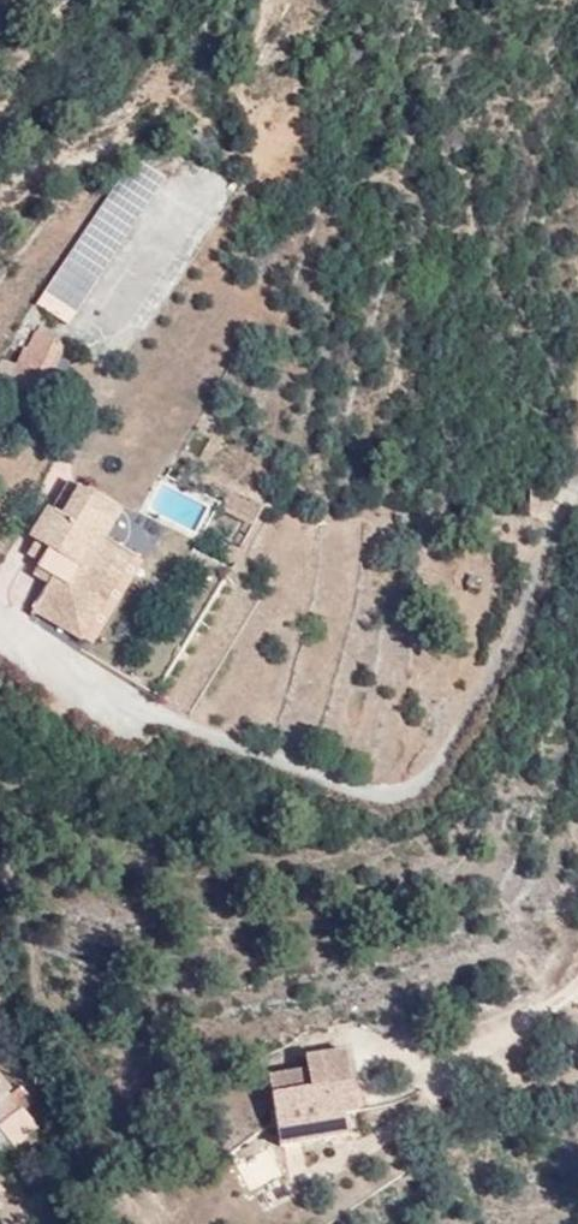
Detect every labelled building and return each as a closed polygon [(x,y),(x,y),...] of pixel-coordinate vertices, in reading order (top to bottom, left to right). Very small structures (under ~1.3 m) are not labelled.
[(35,298),(61,318),(107,259),(82,238),(35,298)] [(58,340),(14,323),(7,342),(13,343),(6,358),(0,356),(0,386),(32,399),(58,340)] [(110,508),(64,481),(45,507),(36,502),(16,534),(43,551),(32,569),(40,574),(21,605),(72,637),(126,550),(96,531),(110,508)] [(552,487),(524,483),(520,508),(540,511),(552,487)] [(312,1069),(274,1076),(285,1145),(352,1134),(349,1113),(361,1111),(351,1050),(310,1057),(312,1069)] [(17,1085),(9,1093),(16,1102),(22,1109),(31,1102),(17,1085)] [(9,1093),(4,1087),(0,1091),(0,1115),(16,1102),(9,1093)]
